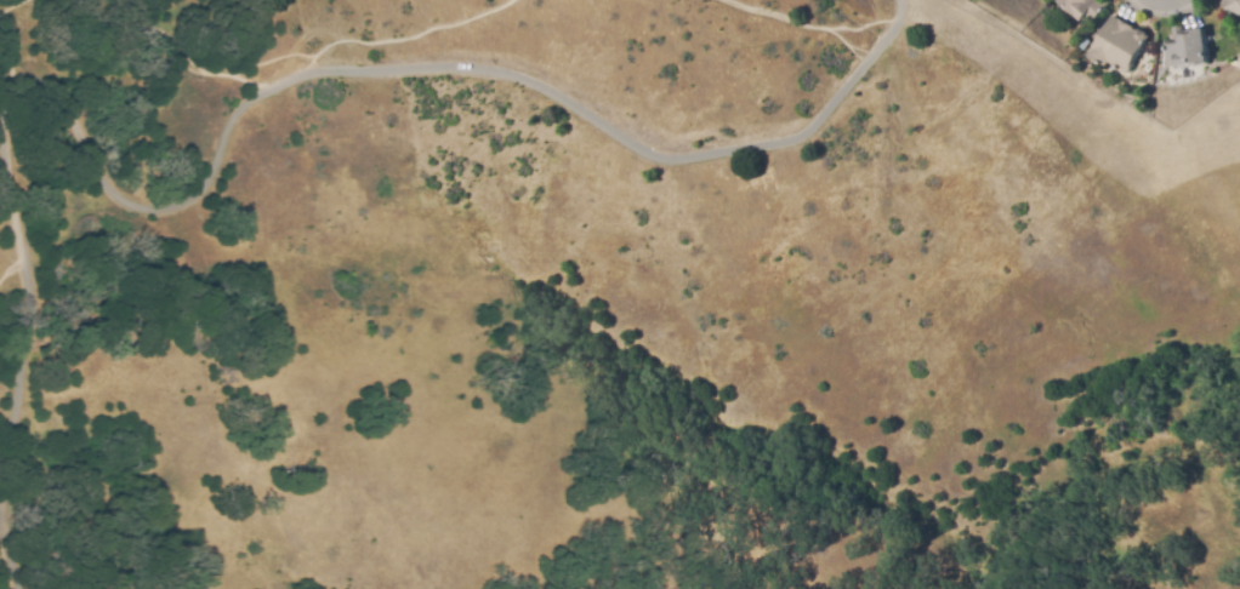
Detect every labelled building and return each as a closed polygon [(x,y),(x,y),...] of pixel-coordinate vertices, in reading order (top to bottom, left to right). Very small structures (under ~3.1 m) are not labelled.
[(1058,1),(1059,0),(1106,0),(1110,4),(1092,24),(1086,18),(1082,22),(1058,1)] [(1222,6),(1224,0),(1239,0),(1239,13),(1222,6)] [(1130,74),(1109,63),(1108,67),(1094,59),(1094,62),(1087,58),(1099,36),(1102,38),(1114,16),(1134,28),(1134,29),(1137,32),(1138,29),(1141,30),(1143,30),(1148,33),(1148,38),(1130,74)] [(1170,68),(1166,41),(1176,40),(1174,28),(1184,27),(1185,32),(1198,29),(1199,32),(1207,30),(1211,63),(1170,68)]
